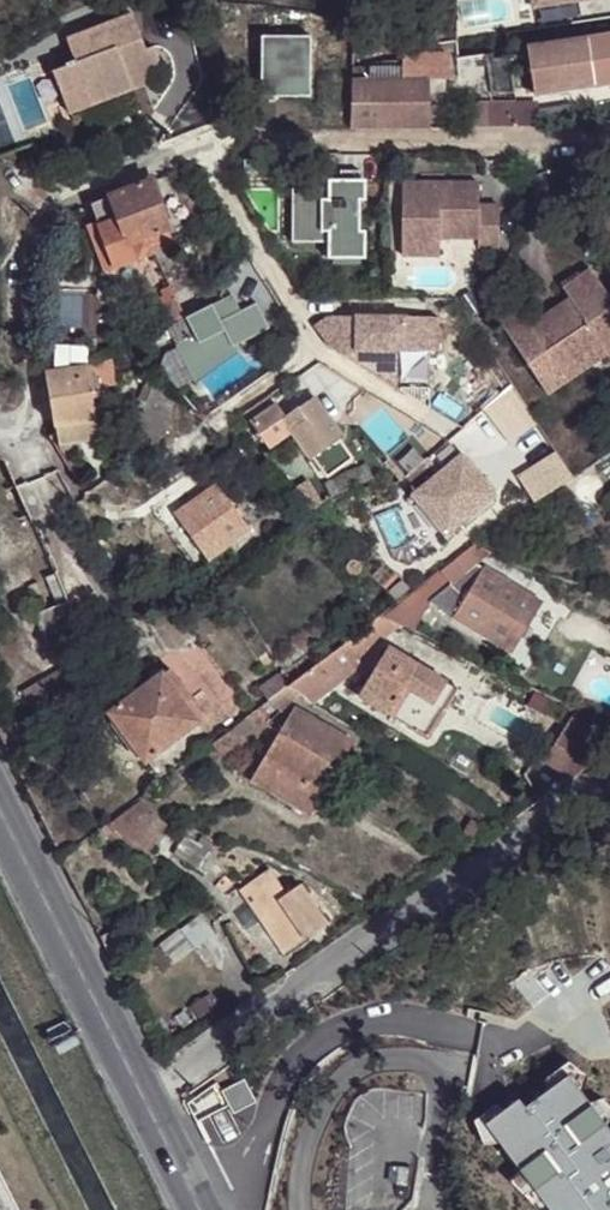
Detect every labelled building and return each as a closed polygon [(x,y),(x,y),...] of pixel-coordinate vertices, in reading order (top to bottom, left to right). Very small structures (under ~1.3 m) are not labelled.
[(514,9),(536,6),(535,3),(534,3),(534,0),(513,0),(514,9)] [(134,13),(69,38),(77,61),(71,63),(72,67),(55,74),(61,90),(83,81),(93,104),(152,81),(148,70),(163,65),(156,46),(148,49),(134,13)] [(314,33),(265,32),(263,91),(312,93),(314,33)] [(588,38),(595,83),(609,81),(609,35),(588,38)] [(595,83),(588,38),(527,45),(534,91),(595,83)] [(370,63),(371,74),(432,72),(458,71),(456,46),(398,49),(399,62),(370,63)] [(353,75),(351,124),(434,121),(432,72),(371,74),(353,75)] [(83,81),(61,90),(70,113),(93,104),(83,81)] [(462,120),(537,118),(537,95),(461,98),(462,120)] [(330,185),(293,186),(293,231),(329,231),(329,254),(367,253),(366,226),(360,226),(360,194),(366,194),(366,176),(361,176),(360,166),(341,167),(342,177),(330,177),(330,185)] [(479,176),(403,177),(404,250),(430,250),(430,231),(442,231),(441,219),(469,218),(469,231),(469,239),(500,239),(500,198),(479,198),(479,176)] [(154,182),(152,179),(94,201),(115,251),(106,254),(113,270),(141,260),(159,253),(173,246),(169,234),(172,233),(154,182)] [(469,218),(441,219),(442,231),(469,231),(469,218)] [(178,303),(159,253),(141,260),(140,284),(152,314),(178,303)] [(523,366),(540,355),(550,370),(593,344),(599,356),(603,362),(609,357),(609,310),(582,267),(556,286),(561,296),(567,305),(548,317),(543,309),(521,323),(510,308),(492,318),(523,366)] [(561,296),(543,309),(548,317),(567,305),(561,296)] [(229,314),(221,300),(185,318),(195,335),(178,345),(191,367),(234,342),(267,324),(253,299),(229,314)] [(161,318),(166,329),(185,318),(180,309),(161,318)] [(329,312),(316,325),(330,349),(399,385),(400,345),(440,345),(439,312),(329,312)] [(234,342),(191,367),(198,381),(239,350),(234,342)] [(540,355),(523,366),(541,395),(599,356),(593,344),(550,370),(540,355)] [(43,372),(50,426),(51,427),(97,423),(89,365),(43,372)] [(178,394),(155,382),(126,448),(145,470),(178,394)] [(313,395),(285,415),(277,402),(248,422),(268,452),(291,435),(312,463),(345,439),(313,395)] [(97,423),(51,427),(52,431),(66,445),(101,440),(97,423)] [(411,441),(392,456),(408,475),(427,459),(411,441)] [(455,533),(503,488),(466,448),(417,493),(455,533)] [(519,480),(534,504),(575,475),(560,452),(519,480)] [(174,514),(210,563),(251,533),(215,484),(174,514)] [(197,572),(210,563),(174,514),(168,506),(155,515),(197,572)] [(542,603),(479,564),(493,552),(492,551),(476,543),(414,589),(427,606),(511,657),(542,603)] [(57,603),(64,600),(52,575),(45,578),(57,603)] [(396,626),(378,617),(351,638),(287,686),(301,695),(313,702),(362,666),(355,657),(396,626)] [(436,707),(450,683),(391,649),(358,700),(417,736),(436,707)] [(169,666),(112,708),(152,761),(209,719),(189,692),(169,666)] [(52,674),(17,695),(26,712),(62,690),(52,674)] [(189,692),(209,719),(225,707),(206,680),(189,692)] [(460,690),(450,683),(436,707),(447,714),(460,690)] [(281,711),(301,695),(287,686),(272,698),(281,711)] [(270,719),(261,706),(246,716),(257,731),(270,719)] [(310,819),(354,742),(295,707),(250,782),(310,819)] [(447,714),(436,707),(417,736),(429,743),(447,714)] [(603,755),(609,743),(609,725),(573,708),(562,724),(558,721),(531,755),(567,781),(603,755)] [(214,741),(220,750),(222,754),(244,738),(236,725),(222,735),(214,741)] [(214,741),(205,747),(213,756),(220,750),(214,741)] [(134,801),(102,826),(121,851),(153,827),(134,801)] [(197,845),(184,837),(172,856),(184,864),(197,845)] [(273,870),(251,886),(277,922),(270,927),(287,953),(330,923),(303,887),(291,896),(273,870)] [(277,922),(251,886),(244,890),(270,927),(277,922)] [(201,917),(147,949),(159,969),(213,937),(201,917)] [(494,1159),(508,1149),(498,1135),(485,1146),(494,1159)] [(522,1164),(508,1149),(494,1159),(507,1174),(522,1164)] [(561,1161),(507,1209),(609,1209),(561,1161)] [(0,1166),(0,1209),(22,1209),(0,1166)]
